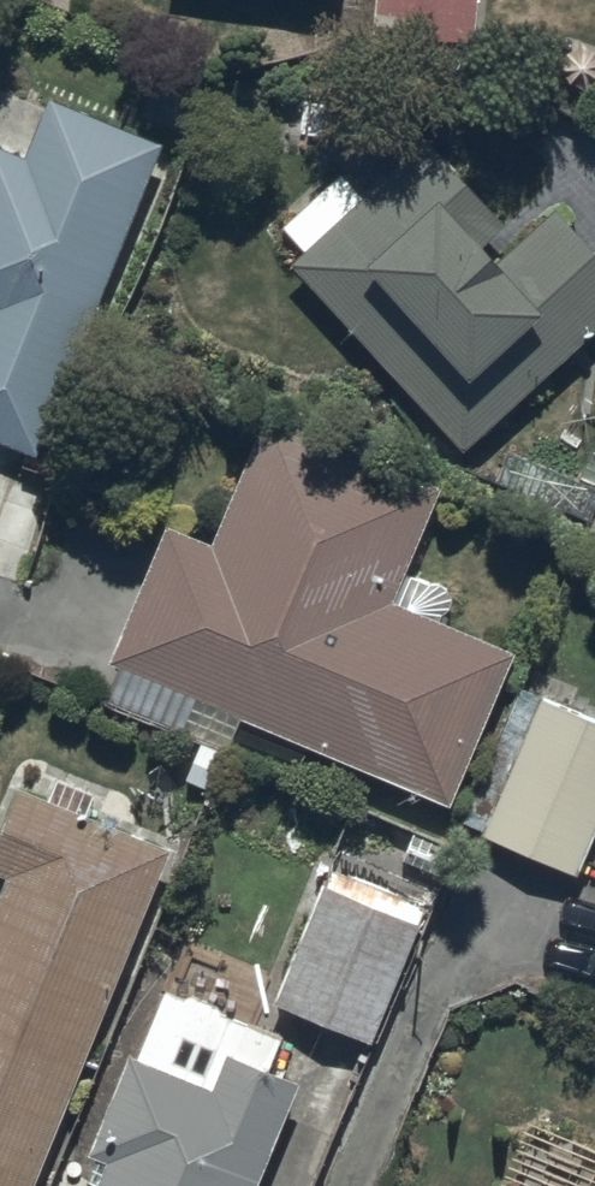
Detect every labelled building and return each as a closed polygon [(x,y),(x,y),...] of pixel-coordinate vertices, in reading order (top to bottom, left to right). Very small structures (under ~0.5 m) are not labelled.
[(375,38),(473,43),(475,0),(377,0),(375,38)] [(566,35),(538,94),(594,121),(594,49),(566,35)] [(44,456),(161,143),(50,92),(32,154),(0,139),(0,439),(44,456)] [(464,447),(594,329),(594,247),(554,201),(499,251),(489,239),(507,222),(425,137),(367,190),(344,167),(282,219),(301,245),(288,255),(464,447)] [(166,517),(110,659),(452,797),(516,644),(395,601),(444,482),(265,410),(210,540),(166,517)] [(576,545),(594,554),(594,505),(576,545)] [(594,834),(594,719),(534,694),(478,833),(579,874),(594,834)] [(166,849),(17,789),(0,831),(0,872),(6,875),(0,890),(0,1185),(30,1185),(166,849)] [(416,927),(321,886),(274,997),(368,1037),(416,927)] [(94,1185),(249,1185),(293,1079),(229,1053),(215,1086),(128,1051),(86,1151),(105,1160),(94,1185)]
